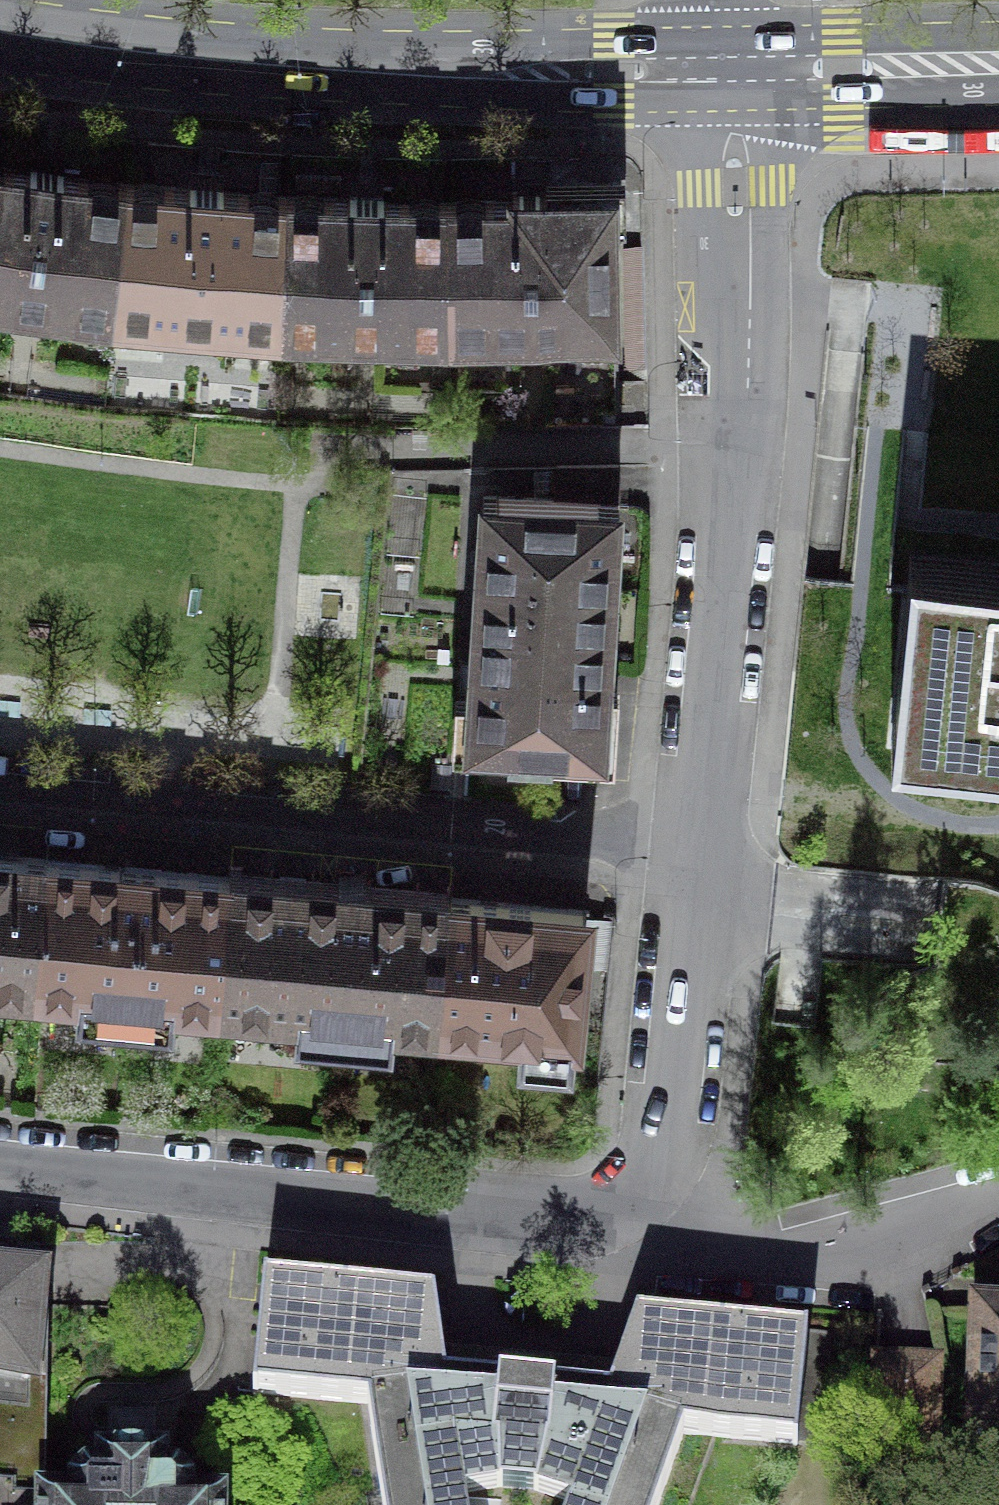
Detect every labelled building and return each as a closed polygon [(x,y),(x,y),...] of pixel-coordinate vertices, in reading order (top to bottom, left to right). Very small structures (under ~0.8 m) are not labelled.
[(126,183),(63,174),(65,165),(48,163),(31,161),(29,170),(0,166),(0,303),(113,318),(126,183)] [(189,188),(126,183),(113,318),(281,331),(286,196),(224,191),(224,182),(207,181),(190,179),(189,188)] [(286,196),(281,331),(450,336),(447,201),(384,200),(384,190),(367,190),(350,189),(349,198),(286,196)] [(447,201),(450,336),(544,335),(544,384),(617,382),(613,189),(531,191),(512,191),(512,200),(447,201)] [(483,496),(478,579),(473,662),(609,670),(619,503),(619,465),(556,466),(554,498),(517,496),(483,496)] [(913,555),(895,742),(998,752),(998,564),(913,555)] [(609,670),(473,662),(472,675),(468,739),(510,742),(509,758),(549,759),(550,747),(603,750),(609,670)] [(35,983),(47,859),(11,856),(0,855),(0,980),(35,983)] [(122,866),(47,859),(35,983),(81,987),(79,1012),(169,1021),(172,996),(219,1001),(230,877),(122,866)] [(340,887),(230,877),(219,1001),(301,1009),(299,1033),(389,1041),(391,1017),(437,1021),(449,897),(340,887)] [(483,900),(449,897),(437,1021),(523,1029),(521,1058),(570,1063),(572,1034),(573,1034),(585,910),(483,900)] [(14,1489),(14,1500),(38,1499),(39,1493),(44,1493),(47,1302),(39,1301),(41,1277),(40,1277),(41,1263),(0,1259),(0,1489),(14,1489)] [(265,1280),(254,1391),(254,1393),(258,1393),(258,1392),(368,1403),(383,1504),(658,1504),(684,1433),(793,1444),(793,1445),(797,1445),(808,1332),(804,1331),(804,1333),(769,1330),(637,1316),(610,1394),(528,1387),(446,1379),(434,1297),(268,1282),(268,1280),(265,1280)] [(984,1315),(979,1444),(998,1445),(998,1316),(984,1315)] [(907,1358),(877,1357),(874,1437),(936,1439),(938,1359),(907,1358)] [(0,1489),(0,1504),(224,1504),(224,1496),(191,1496),(191,1484),(177,1470),(166,1470),(166,1453),(132,1452),(97,1452),(97,1469),(86,1469),(72,1483),(72,1495),(51,1495),(51,1493),(44,1493),(39,1493),(38,1499),(14,1500),(14,1489),(0,1489)]
